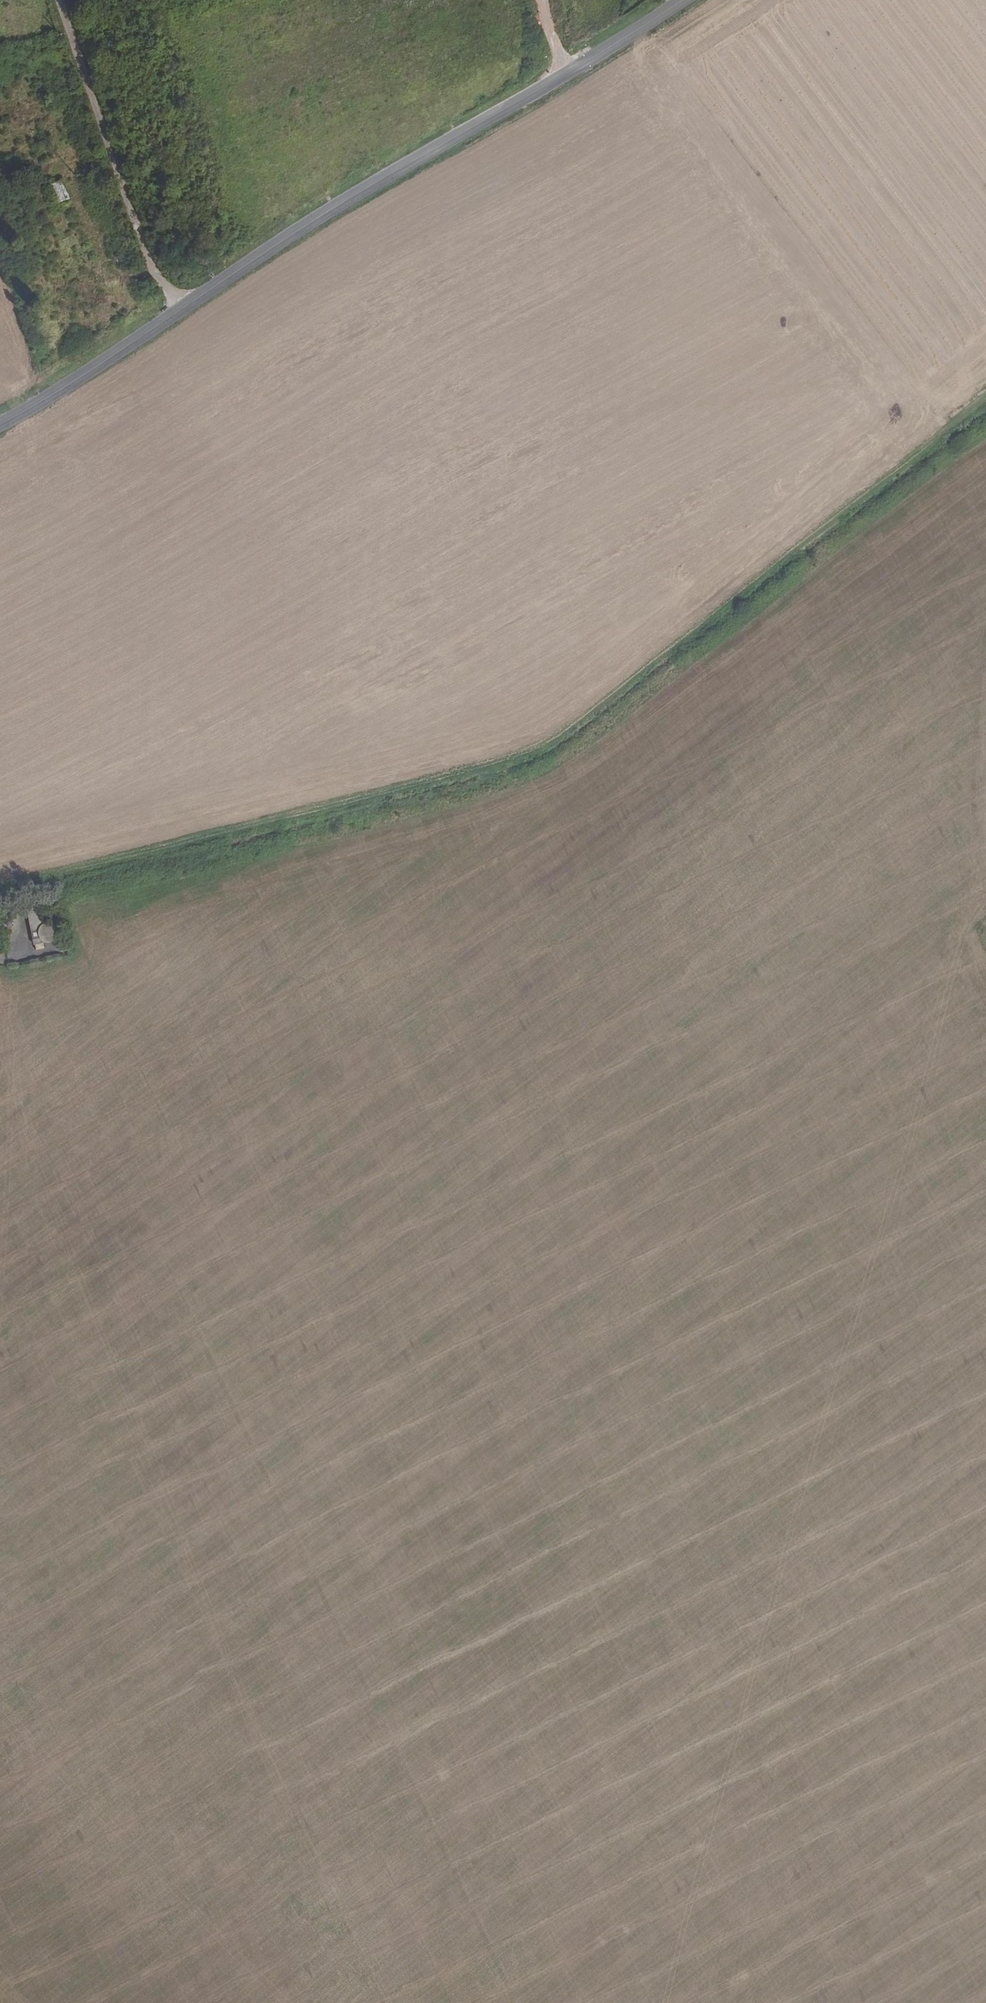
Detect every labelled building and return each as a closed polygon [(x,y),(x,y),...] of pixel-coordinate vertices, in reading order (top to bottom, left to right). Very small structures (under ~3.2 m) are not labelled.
[(58,203),(70,198),(62,179),(50,183),(58,203)] [(25,913),(32,946),(43,943),(43,940),(49,942),(54,939),(56,930),(53,923),(46,923),(44,908),(25,913)]
